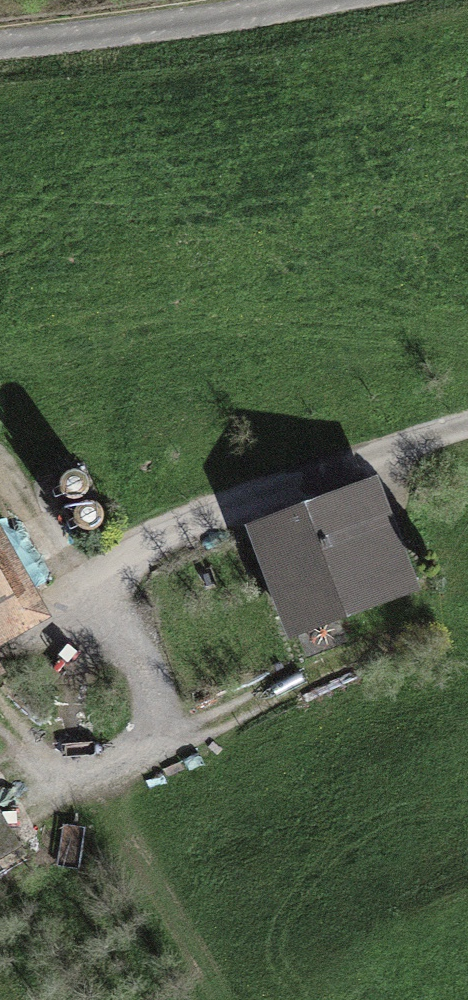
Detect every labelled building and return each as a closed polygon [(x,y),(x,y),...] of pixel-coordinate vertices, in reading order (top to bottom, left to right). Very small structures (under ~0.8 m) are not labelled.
[(378,477),(248,524),(290,638),(420,590),(378,477)] [(52,616),(0,525),(0,646),(52,616)] [(37,853),(0,782),(0,873),(37,853)]
